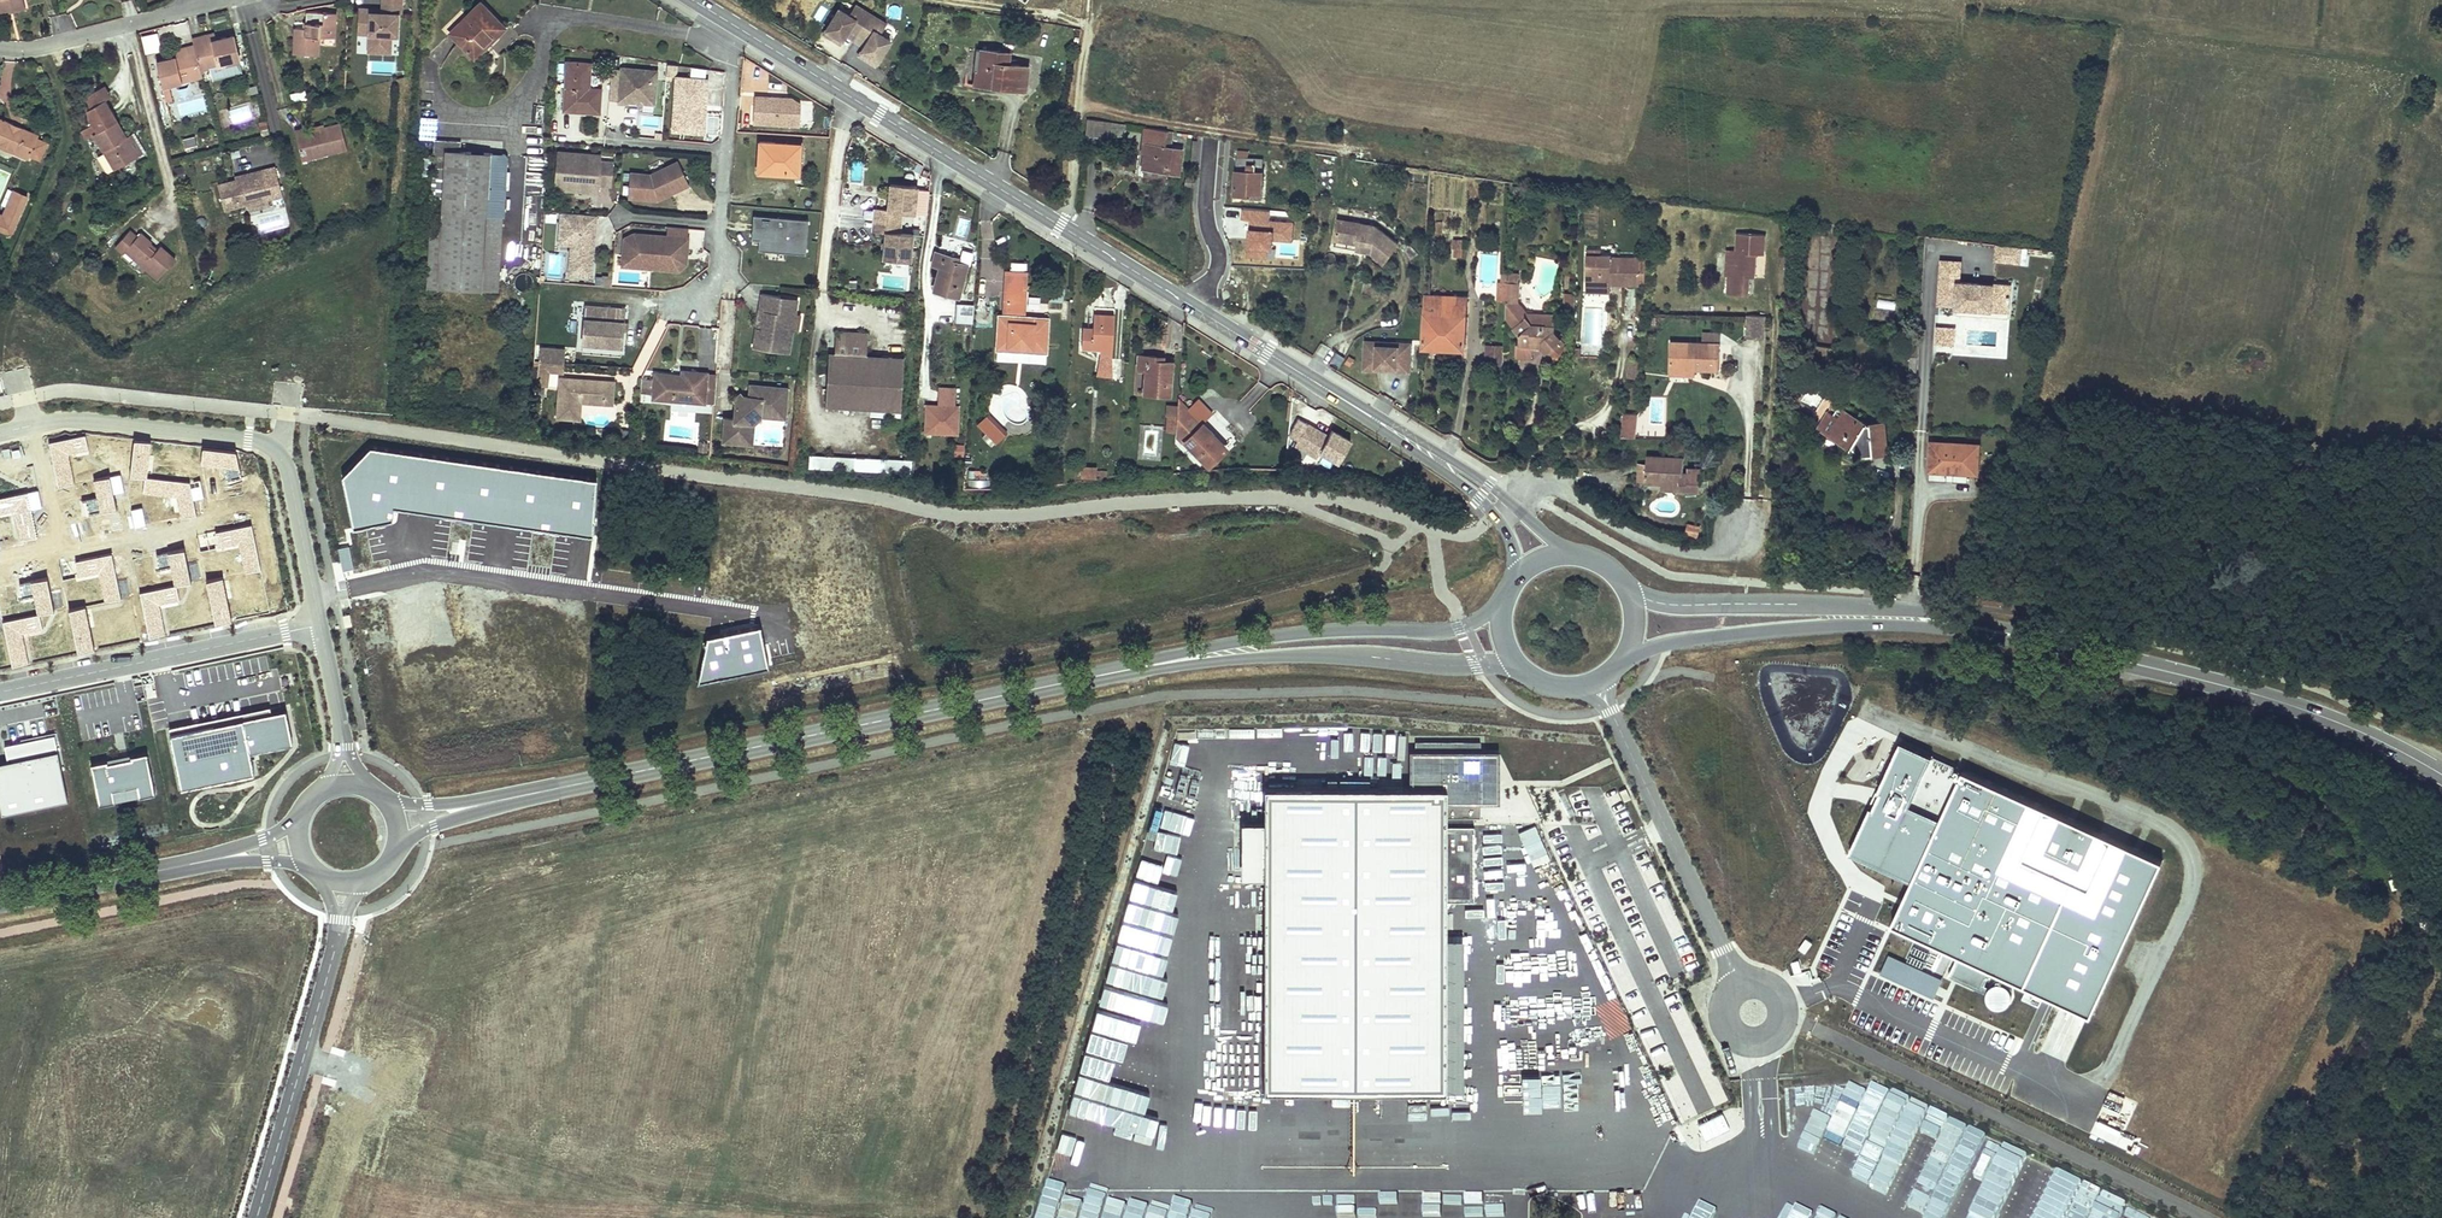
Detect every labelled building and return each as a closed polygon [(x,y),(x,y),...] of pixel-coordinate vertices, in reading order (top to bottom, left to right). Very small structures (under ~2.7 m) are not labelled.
[(8,7),(26,2),(26,0),(0,0),(0,9),(8,7)] [(399,13),(401,13),(402,0),(384,0),(384,12),(372,11),(372,8),(359,7),(358,31),(371,32),(370,44),(391,45),(391,33),(392,26),(398,26),(399,13)] [(26,2),(8,7),(10,11),(27,6),(26,2)] [(505,27),(481,3),(450,33),(474,58),(505,27)] [(837,7),(824,28),(832,33),(830,37),(834,40),(838,43),(844,33),(846,30),(855,35),(869,13),(854,4),(847,14),(837,7)] [(333,37),(336,12),(306,9),(306,20),(305,26),(295,25),(293,52),(317,53),(319,35),(333,37)] [(869,13),(855,35),(865,41),(863,45),(857,54),(861,57),(865,60),(868,56),(876,61),(889,40),(879,33),(885,23),(869,13)] [(832,33),(824,28),(822,32),(830,37),(832,33)] [(855,35),(846,30),(844,33),(853,39),(855,35)] [(214,32),(202,35),(203,42),(216,38),(214,32)] [(202,35),(193,37),(195,44),(202,69),(240,59),(233,34),(216,38),(203,42),(202,35)] [(855,35),(853,39),(863,45),(865,41),(855,35)] [(202,69),(195,44),(186,46),(187,53),(174,56),(157,61),(164,86),(203,75),(202,69)] [(186,46),(173,50),(174,56),(187,53),(186,46)] [(997,52),(976,49),(972,83),(1000,87),(1026,90),(1028,66),(1007,64),(996,62),(997,52)] [(1009,53),(997,52),(996,62),(1007,64),(1009,53)] [(868,56),(865,60),(873,65),(876,61),(868,56)] [(589,64),(567,62),(564,111),(600,113),(601,89),(588,88),(589,64)] [(654,105),(657,72),(621,68),(617,104),(628,105),(628,103),(637,104),(637,101),(642,101),(642,104),(654,105)] [(691,77),(706,78),(707,70),(692,68),(691,77)] [(701,106),(702,90),(707,90),(708,80),(676,77),(671,131),(698,134),(700,112),(698,112),(699,106),(701,106)] [(105,100),(111,96),(105,87),(86,98),(92,108),(105,100)] [(703,134),(707,90),(702,90),(701,106),(699,106),(698,112),(700,112),(698,134),(703,134)] [(306,100),(304,92),(291,95),(293,103),(306,100)] [(799,126),(801,104),(791,98),(754,96),(753,123),(799,126)] [(105,100),(92,108),(89,110),(91,118),(95,126),(99,132),(95,134),(96,136),(117,170),(140,156),(147,151),(136,132),(128,137),(105,100)] [(529,126),(538,125),(536,107),(528,107),(529,126)] [(38,137),(40,133),(19,124),(19,127),(12,124),(13,121),(0,115),(0,144),(30,156),(31,154),(38,137)] [(718,118),(709,118),(708,132),(717,133),(718,118)] [(1085,136),(1099,137),(1102,121),(1087,118),(1085,136)] [(266,120),(259,121),(261,132),(268,131),(266,120)] [(295,128),(302,157),(348,146),(342,120),(324,124),(318,126),(307,129),(306,125),(295,128)] [(1113,123),(1102,121),(1099,137),(1111,138),(1113,123)] [(1126,125),(1113,123),(1111,138),(1121,138),(1124,136),(1126,125)] [(95,134),(99,132),(95,126),(84,133),(88,141),(96,136),(95,134)] [(1167,135),(1145,132),(1143,144),(1146,145),(1143,169),(1164,172),(1179,174),(1182,150),(1166,147),(1167,135)] [(461,142),(434,140),(434,134),(420,133),(419,150),(433,151),(426,286),(483,290),(487,215),(501,216),(505,154),(461,152),(461,145),(461,142)] [(49,141),(38,137),(31,154),(41,158),(49,141)] [(184,141),(185,149),(198,146),(197,138),(184,141)] [(800,144),(760,142),(758,171),(799,174),(800,144)] [(557,151),(554,189),(572,191),(572,186),(581,187),(582,179),(585,180),(585,184),(597,185),(610,186),(612,162),(599,161),(600,155),(557,151)] [(1249,152),(1238,152),(1236,194),(1250,194),(1250,200),(1256,200),(1262,200),(1263,171),(1262,171),(1262,153),(1249,153),(1249,152)] [(1295,172),(1295,159),(1282,159),(1282,166),(1282,172),(1295,172)] [(669,189),(686,181),(677,162),(650,175),(629,173),(627,197),(648,199),(656,200),(671,193),(669,189)] [(237,179),(219,183),(225,208),(249,202),(269,197),(262,169),(252,171),(253,175),(237,179)] [(596,192),(597,185),(585,184),(585,180),(582,179),(581,187),(572,186),(572,191),(596,192)] [(1184,179),(1184,187),(1193,188),(1194,180),(1184,179)] [(671,193),(688,185),(686,181),(669,189),(671,193)] [(917,188),(891,186),(888,211),(879,210),(878,222),(900,224),(902,213),(915,214),(917,188)] [(27,197),(14,191),(8,208),(20,213),(27,197)] [(269,197),(249,202),(251,210),(271,205),(269,197)] [(4,216),(0,215),(0,230),(11,234),(20,213),(8,208),(4,216)] [(593,238),(595,215),(560,212),(557,243),(570,244),(567,274),(589,276),(592,244),(588,244),(589,238),(593,238)] [(497,291),(501,216),(487,215),(483,290),(497,291)] [(805,254),(808,220),(754,216),(752,239),(759,240),(764,240),(764,245),(787,247),(787,252),(805,254)] [(1368,224),(1337,218),(1333,238),(1370,246),(1368,251),(1382,261),(1395,244),(1368,224)] [(900,224),(878,222),(877,233),(886,234),(883,259),(910,262),(912,236),(899,235),(900,224)] [(123,253),(157,281),(175,260),(160,247),(157,251),(155,254),(147,248),(149,245),(151,243),(139,233),(135,238),(128,231),(113,249),(121,256),(123,253)] [(623,238),(620,266),(646,268),(647,259),(679,262),(680,249),(686,249),(687,238),(632,233),(623,238)] [(1731,277),(1731,295),(1752,296),(1752,278),(1758,278),(1759,253),(1769,253),(1769,235),(1739,233),(1738,251),(1734,250),(1729,254),(1728,277),(1731,277)] [(1370,246),(1333,238),(1331,243),(1350,247),(1368,251),(1370,246)] [(787,252),(787,247),(764,245),(764,240),(759,240),(758,250),(787,252)] [(2021,264),(2022,245),(1996,244),(1994,262),(2021,264)] [(149,245),(147,248),(155,254),(157,251),(149,245)] [(679,262),(647,259),(646,268),(677,271),(684,264),(686,249),(680,249),(679,262)] [(1602,251),(1590,250),(1587,283),(1595,289),(1612,290),(1613,285),(1635,287),(1637,259),(1611,258),(1611,254),(1602,254),(1602,251)] [(939,267),(934,290),(958,297),(967,265),(953,261),(953,257),(943,254),(935,251),(931,264),(939,267)] [(1382,261),(1368,251),(1366,256),(1379,265),(1382,261)] [(1955,314),(2006,318),(2008,285),(1958,282),(1959,261),(1941,260),(1938,303),(1956,304),(1955,314)] [(999,316),(997,346),(1046,349),(1048,319),(1035,318),(1022,317),(1023,306),(1023,294),(1023,282),(1023,273),(1010,272),(1009,283),(1009,294),(1008,306),(1007,316),(999,316)] [(1531,312),(1530,312),(1520,302),(1520,291),(1520,281),(1519,281),(1519,272),(1504,272),(1504,281),(1499,281),(1498,299),(1507,299),(1507,319),(1521,335),(1521,342),(1517,342),(1517,344),(1517,355),(1531,356),(1532,350),(1532,345),(1532,342),(1537,342),(1543,342),(1542,346),(1547,351),(1559,351),(1570,344),(1555,329),(1556,313),(1540,312),(1540,303),(1531,302),(1531,312)] [(609,286),(610,276),(600,275),(599,285),(609,286)] [(859,282),(850,282),(849,290),(858,290),(859,282)] [(1595,289),(1587,283),(1586,292),(1595,289)] [(1575,309),(1576,291),(1566,291),(1566,309),(1575,309)] [(753,347),(789,353),(792,330),(795,314),(796,304),(780,302),(781,296),(762,293),(759,310),(765,311),(762,328),(756,327),(753,347)] [(1467,297),(1426,295),(1424,347),(1442,348),(1464,349),(1467,297)] [(1881,301),(1879,319),(1888,320),(1889,302),(1881,301)] [(620,346),(623,308),(585,305),(582,343),(620,346)] [(974,306),(960,305),(958,321),(972,322),(974,306)] [(765,311),(759,310),(756,327),(762,328),(765,311)] [(1112,359),(1114,315),(1104,314),(1094,314),(1093,328),(1093,333),(1082,333),(1081,349),(1100,351),(1100,358),(1112,359)] [(1748,315),(1746,338),(1765,339),(1766,316),(1748,315)] [(1955,327),(1939,326),(1938,341),(1954,342),(1955,327)] [(1704,340),(1670,338),(1668,374),(1684,375),(1685,366),(1693,367),(1723,368),(1725,332),(1705,331),(1704,340)] [(828,359),(825,405),(871,408),(901,410),(904,365),(867,362),(868,337),(850,336),(849,340),(836,339),(835,360),(828,359)] [(1409,372),(1411,344),(1366,342),(1364,369),(1409,372)] [(620,346),(582,343),(581,352),(620,355),(620,346)] [(1504,344),(1488,344),(1487,355),(1504,356),(1504,344)] [(1836,348),(1820,348),(1820,358),(1836,358),(1836,348)] [(1145,369),(1144,394),(1169,395),(1172,361),(1164,361),(1164,357),(1153,356),(1138,355),(1137,368),(1145,369)] [(1625,360),(1624,379),(1636,380),(1637,358),(1625,360)] [(563,372),(563,362),(539,361),(538,385),(547,386),(549,371),(563,372)] [(1693,367),(1685,366),(1684,375),(1692,375),(1693,367)] [(704,403),(707,373),(681,371),(681,378),(671,377),(671,375),(654,373),(653,379),(640,378),(640,387),(653,388),(652,399),(704,403)] [(717,374),(707,373),(704,403),(714,404),(717,374)] [(584,397),(584,402),(604,403),(606,380),(559,377),(556,417),(579,418),(580,401),(581,397),(584,397)] [(606,380),(604,403),(612,403),(613,380),(606,380)] [(787,387),(750,384),(749,396),(742,396),(735,401),(734,419),(724,418),(723,441),(747,443),(748,422),(754,423),(760,417),(760,416),(761,410),(785,412),(787,387)] [(941,389),(940,405),(954,406),(955,390),(941,389)] [(733,399),(735,401),(742,396),(740,393),(733,399)] [(1177,428),(1177,433),(1208,466),(1227,448),(1211,431),(1180,399),(1179,406),(1179,408),(1178,417),(1177,428)] [(956,433),(958,406),(954,406),(940,405),(926,404),(925,427),(944,429),(943,432),(956,433)] [(1179,406),(1168,405),(1168,417),(1178,417),(1179,408),(1179,406)] [(1830,434),(1844,409),(1840,407),(1834,418),(1827,413),(1819,428),(1830,434)] [(901,420),(901,410),(871,408),(870,417),(901,420)] [(1867,422),(1844,409),(1830,434),(1852,448),(1853,446),(1861,451),(1861,454),(1887,452),(1884,421),(1867,422)] [(1621,411),(1620,435),(1633,436),(1635,411),(1621,411)] [(1007,432),(989,414),(978,424),(996,443),(1007,432)] [(1177,428),(1178,417),(1168,417),(1166,432),(1177,433),(1177,428)] [(1329,435),(1298,418),(1289,435),(1298,440),(1295,445),(1318,458),(1321,453),(1339,463),(1352,439),(1333,429),(1329,435)] [(1979,444),(1930,441),(1930,468),(1953,469),(1954,472),(1978,473),(1979,444)] [(955,443),(954,454),(963,455),(963,444),(955,443)] [(368,448),(343,475),(355,528),(391,519),(393,505),(590,532),(597,480),(368,448)] [(1683,458),(1647,455),(1647,463),(1646,483),(1662,484),(1686,485),(1686,491),(1700,492),(1701,474),(1688,473),(1683,473),(1683,458)] [(908,477),(909,465),(809,458),(808,471),(908,477)] [(1646,483),(1647,463),(1640,463),(1639,483),(1646,483)] [(1096,468),(1082,467),(1081,478),(1095,478),(1096,468)] [(1704,525),(1690,523),(1688,534),(1701,536),(1704,525)] [(768,666),(759,626),(709,637),(699,680),(768,666)] [(284,707),(170,732),(182,785),(253,770),(248,748),(291,739),(284,707)] [(1302,724),(1302,735),(1320,735),(1320,724),(1302,724)] [(0,761),(0,796),(4,813),(69,798),(55,734),(5,745),(9,760),(0,761)] [(1481,750),(1481,741),(1415,741),(1415,750),(1415,787),(1408,787),(1264,787),(1264,822),(1263,877),(1263,1090),(1446,1091),(1446,939),(1446,900),(1474,900),(1474,824),(1446,824),(1446,817),(1481,817),(1481,802),(1481,750)] [(2163,862),(1900,742),(1849,853),(1913,882),(1894,923),(2093,1014),(2163,862)] [(1499,750),(1481,750),(1481,802),(1499,802),(1499,750)] [(146,751),(91,763),(99,801),(154,790),(146,751)] [(1619,791),(1624,801),(1633,796),(1628,787),(1619,791)] [(1263,877),(1264,822),(1241,822),(1241,877),(1263,877)] [(1537,824),(1519,832),(1535,871),(1553,863),(1537,824)] [(1463,939),(1446,939),(1446,1091),(1463,1091),(1463,939)] [(1671,981),(1659,987),(1674,1019),(1686,1012),(1671,981)] [(1117,993),(1101,1051),(1156,1066),(1161,1048),(1187,1055),(1192,1035),(1173,1030),(1179,1009),(1147,1000),(1147,1002),(1117,993)] [(1878,1007),(1876,1013),(1895,1023),(1898,1017),(1878,1007)] [(1622,1048),(1563,1044),(1562,1058),(1621,1062),(1622,1048)] [(1852,1125),(1870,1132),(1889,1089),(1872,1081),(1852,1125)] [(1821,1117),(1841,1117),(1840,1084),(1821,1085),(1821,1117)] [(1814,1086),(1795,1089),(1800,1124),(1819,1121),(1814,1086)] [(1897,1127),(1909,1095),(1891,1088),(1879,1121),(1897,1127)] [(1404,1104),(1422,1104),(1422,1096),(1404,1096),(1404,1104)] [(1427,1105),(1445,1105),(1445,1097),(1427,1097),(1427,1105)] [(1923,1122),(1929,1105),(1911,1099),(1905,1115),(1923,1122)] [(1422,1115),(1422,1105),(1404,1105),(1403,1114),(1422,1115)] [(1906,1206),(1925,1214),(1965,1124),(1948,1117),(1948,1116),(1930,1108),(1911,1151),(1927,1158),(1906,1206)] [(1540,1121),(1540,1112),(1521,1111),(1521,1120),(1540,1121)] [(1723,1111),(1698,1121),(1705,1137),(1730,1127),(1723,1111)] [(1163,1118),(1157,1136),(1172,1140),(1177,1122),(1163,1118)] [(1955,1196),(1986,1134),(1969,1126),(1938,1187),(1955,1196)] [(2008,1189),(2027,1197),(2043,1160),(1986,1136),(1956,1204),(1975,1212),(1972,1217),(1995,1217),(2008,1189)] [(2062,1170),(2045,1163),(2020,1217),(2041,1217),(2062,1170)] [(2082,1180),(2065,1172),(2043,1217),(2064,1217),(2082,1180)] [(2100,1188),(2082,1181),(2066,1217),(2087,1217),(2100,1188)] [(1175,1185),(1169,1194),(1184,1204),(1190,1196),(1175,1185)] [(2153,1213),(2128,1205),(2136,1203),(2101,1192),(2094,1215),(2103,1217),(2151,1217),(2153,1213)] [(1080,1217),(1122,1217),(1125,1209),(1085,1198),(1080,1217)] [(1949,1215),(1959,1217),(1968,1217),(1970,1213),(1953,1206),(1949,1215)] [(1480,1209),(1462,1209),(1462,1217),(1481,1217),(1480,1209)] [(1502,1209),(1484,1209),(1484,1217),(1502,1217),(1502,1209)]
